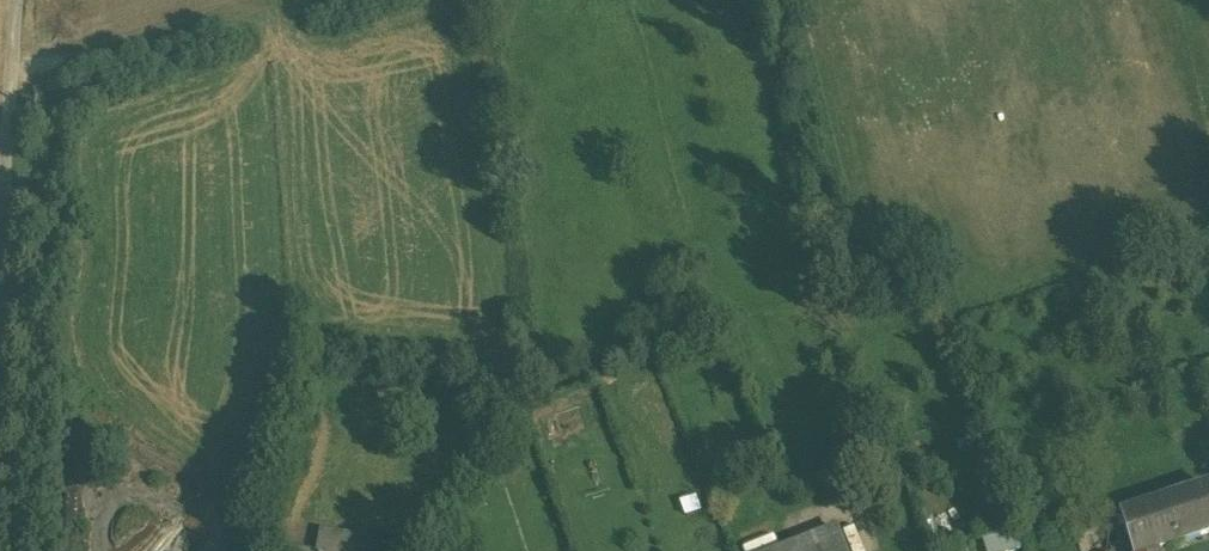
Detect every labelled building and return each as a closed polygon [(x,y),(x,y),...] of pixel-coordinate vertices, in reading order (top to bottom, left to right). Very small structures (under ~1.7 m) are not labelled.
[(1122,514),(1133,550),(1148,550),(1152,550),(1208,532),(1208,486),(1122,514)] [(788,550),(848,550),(840,530),(788,550)] [(325,531),(322,550),(357,550),(357,535),(325,531)] [(357,535),(357,550),(372,550),(375,538),(357,535)]
